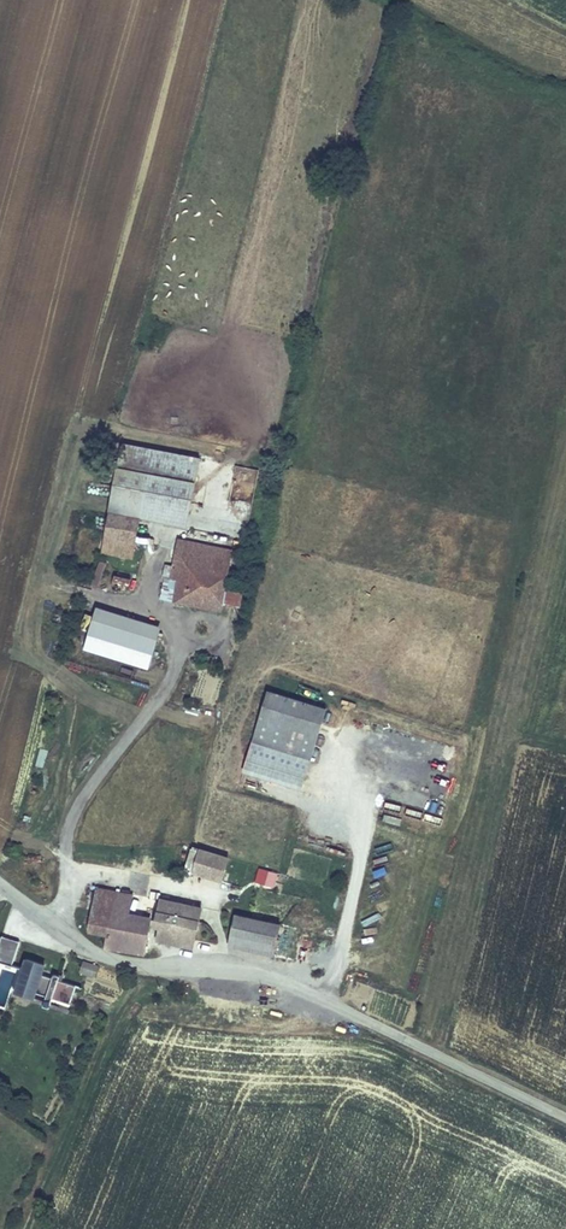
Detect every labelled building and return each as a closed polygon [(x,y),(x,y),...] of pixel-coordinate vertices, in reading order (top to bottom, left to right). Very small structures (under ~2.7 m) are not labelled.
[(201,456),(120,440),(99,551),(133,558),(140,516),(188,524),(201,456)] [(234,466),(231,509),(252,510),(255,467),(234,466)] [(165,564),(159,599),(221,611),(222,603),(240,607),(244,590),(226,587),(233,547),(177,537),(170,565),(165,564)] [(113,573),(112,586),(128,587),(129,574),(113,573)] [(162,625),(96,604),(80,649),(148,672),(162,625)] [(91,685),(89,694),(109,700),(112,691),(91,685)] [(327,707),(267,688),(242,771),(301,790),(327,707)] [(424,813),(422,820),(438,824),(440,818),(424,813)] [(221,881),(229,855),(191,844),(183,870),(221,881)] [(259,868),(255,885),(273,890),(278,873),(259,868)] [(97,886),(87,930),(104,932),(102,946),(144,954),(152,915),(130,911),(134,892),(97,886)] [(154,939),(193,948),(203,905),(158,896),(151,925),(157,926),(154,939)] [(234,911),(227,945),(274,955),(279,934),(295,937),(298,924),(234,911)] [(24,955),(20,965),(13,963),(20,940),(1,935),(0,936),(0,971),(1,969),(16,973),(11,989),(43,1000),(42,1005),(67,1012),(76,985),(59,978),(60,974),(52,971),(51,976),(42,973),(45,962),(24,955)] [(80,972),(95,977),(99,965),(83,959),(80,972)]
